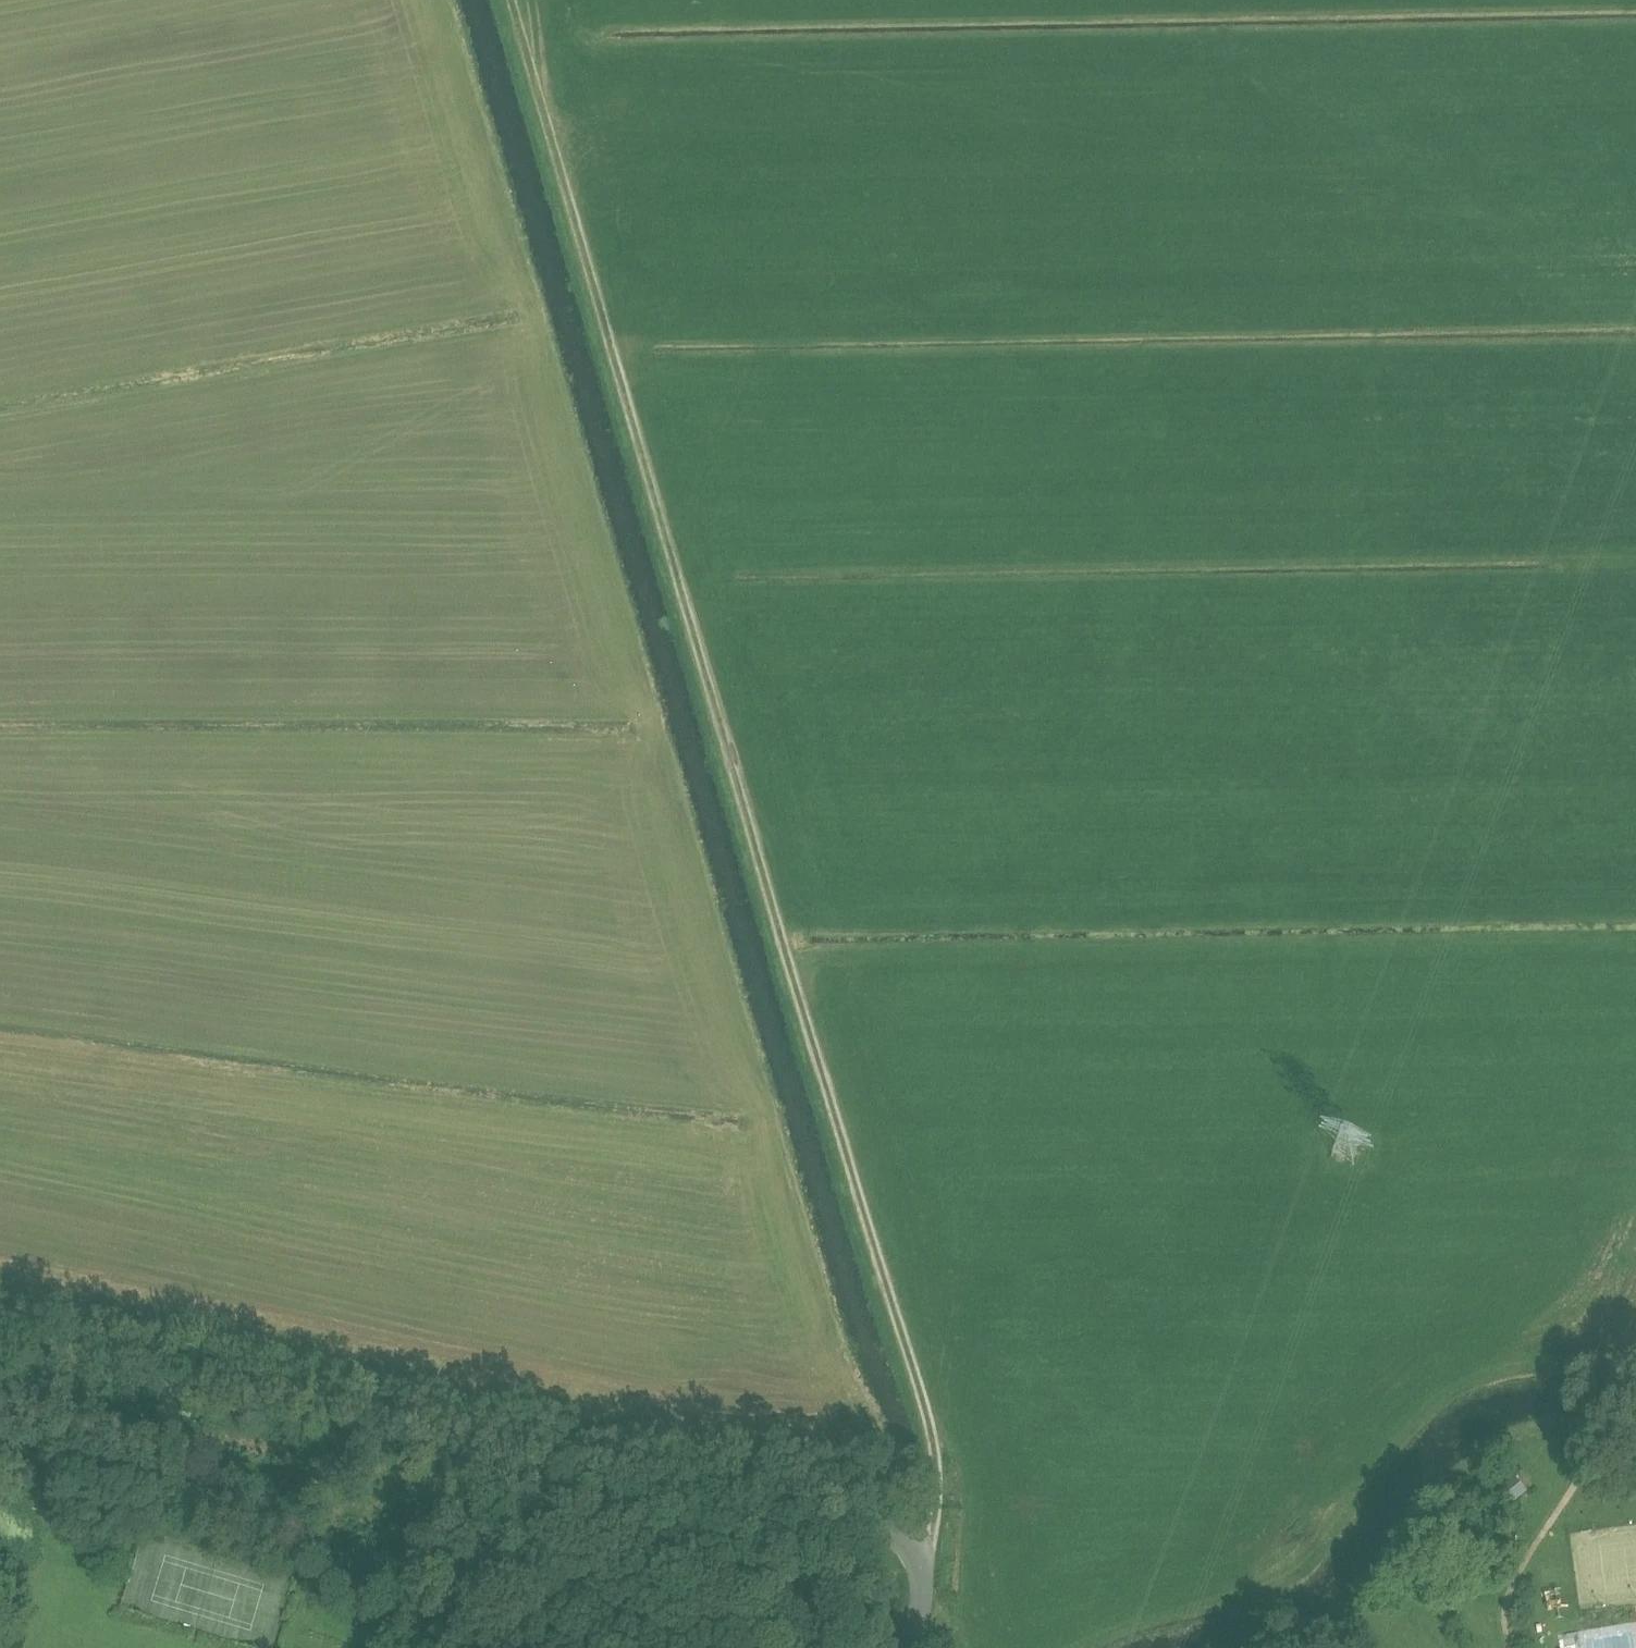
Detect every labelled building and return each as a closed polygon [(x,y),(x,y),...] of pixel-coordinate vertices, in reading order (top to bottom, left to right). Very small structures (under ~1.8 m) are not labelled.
[(1502,1485),(1514,1500),(1527,1490),(1514,1475),(1502,1485)]
